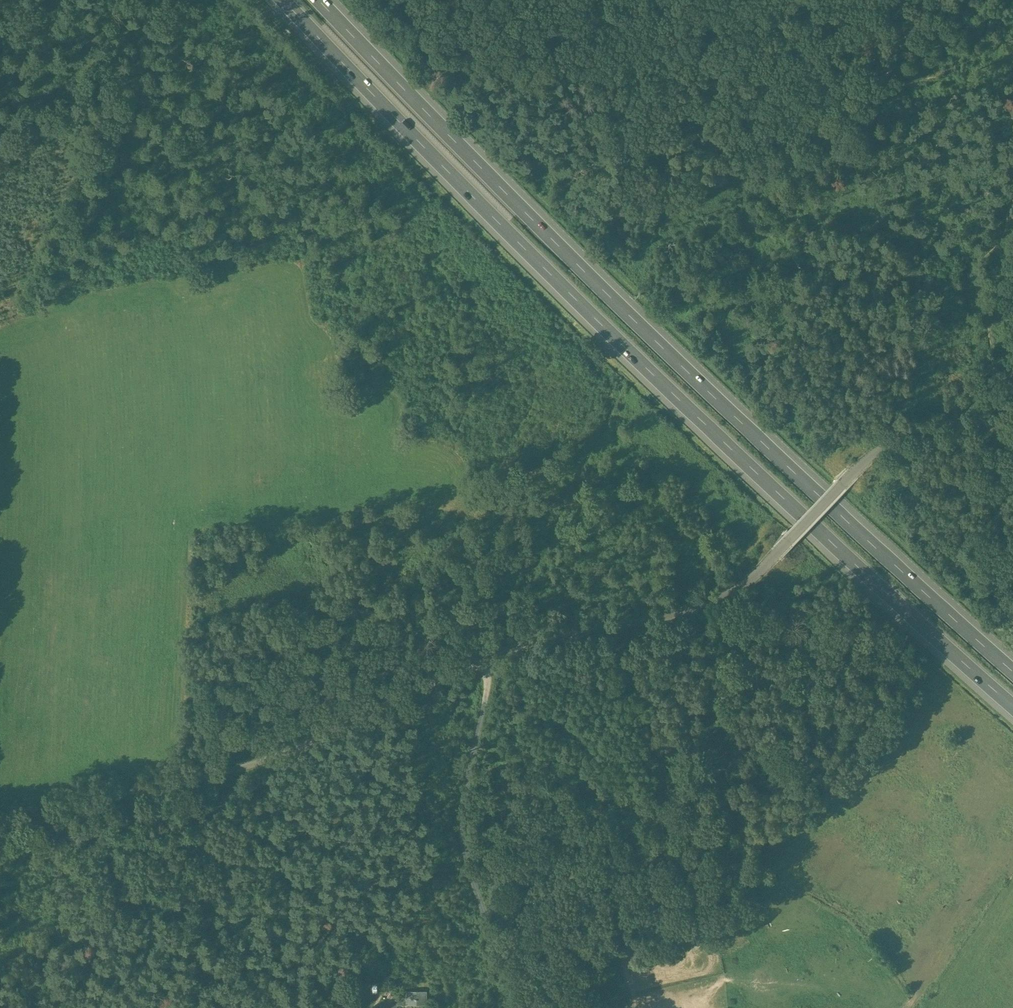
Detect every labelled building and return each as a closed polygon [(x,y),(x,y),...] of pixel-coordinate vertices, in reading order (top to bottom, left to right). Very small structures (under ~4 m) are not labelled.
[(426,994),(407,995),(407,1005),(426,1005),(426,994)] [(407,1005),(407,995),(394,995),(389,1003),(396,1007),(407,1007),(407,1005)]
